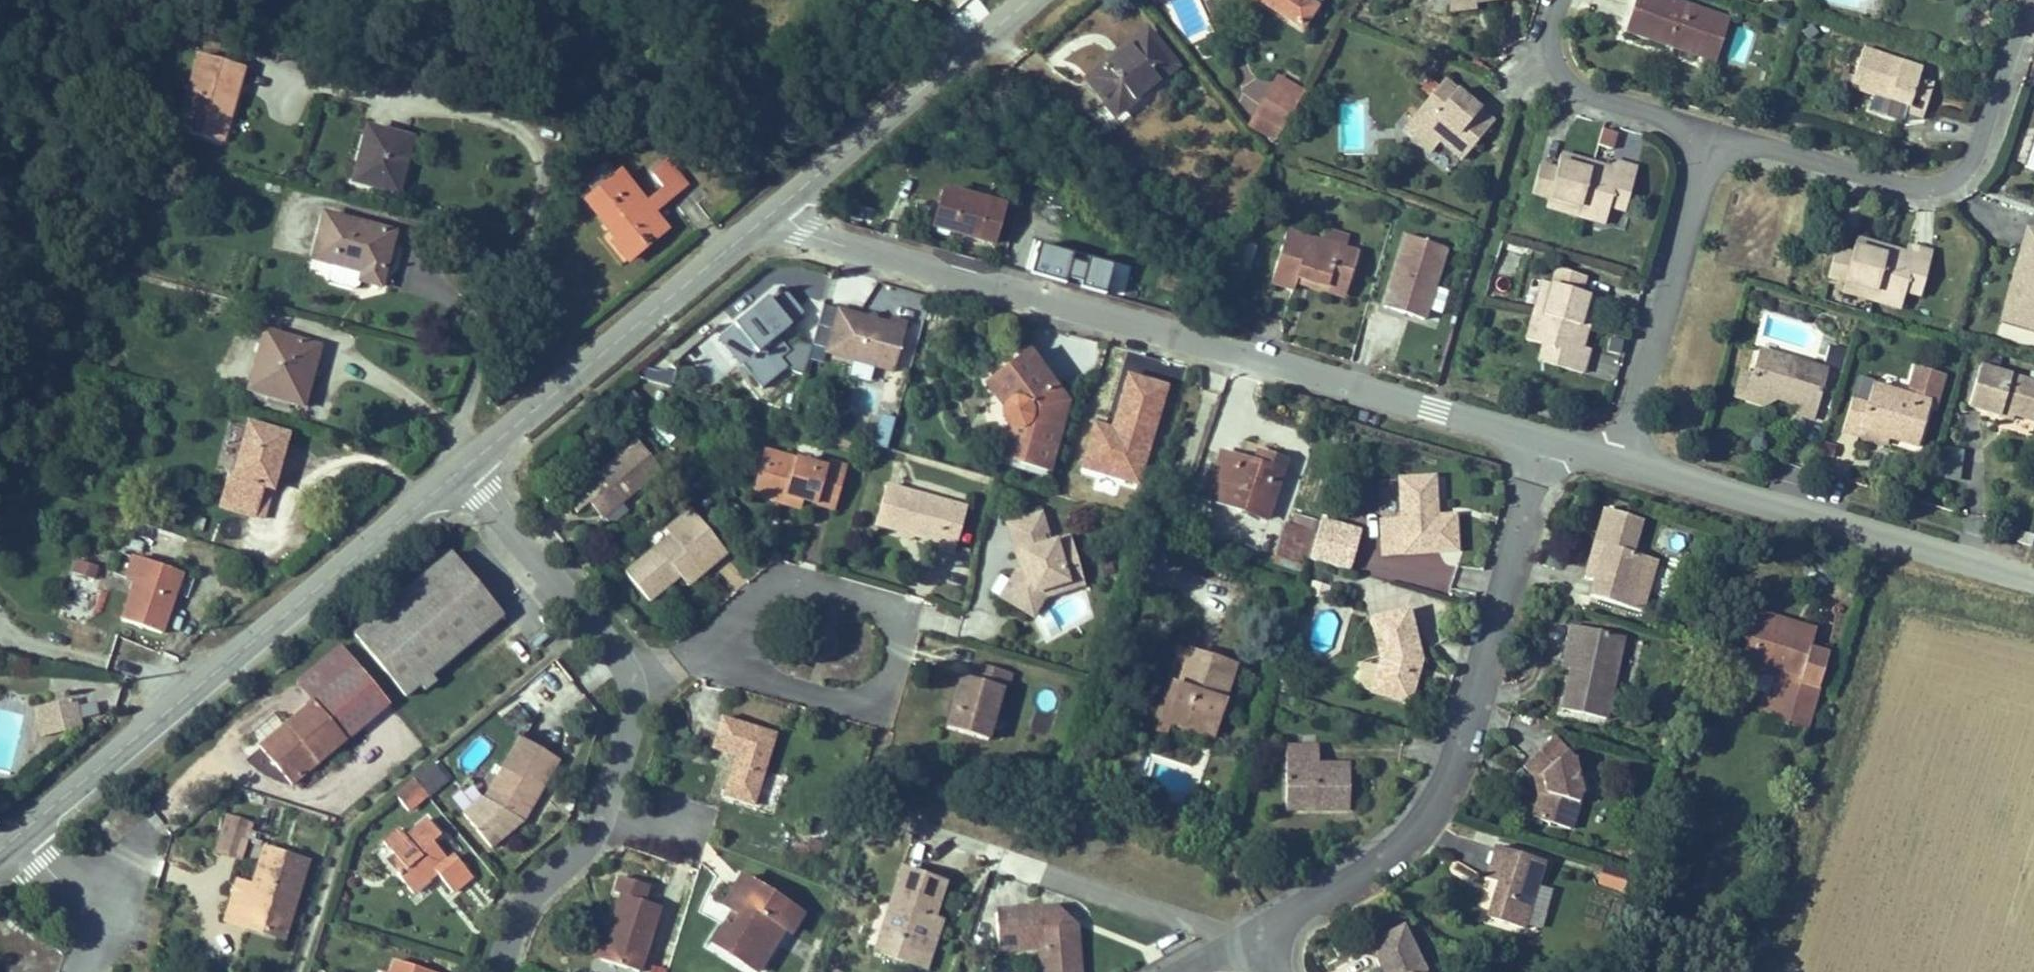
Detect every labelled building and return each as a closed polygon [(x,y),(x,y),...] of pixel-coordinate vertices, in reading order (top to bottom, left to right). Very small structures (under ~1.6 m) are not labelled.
[(1320,6),(1311,0),(1262,0),(1306,30),(1320,6)] [(1475,1),(1447,0),(1443,0),(1443,15),(1476,16),(1475,8),(1475,1)] [(1700,50),(1714,9),(1688,0),(1632,0),(1624,24),(1700,50)] [(1714,9),(1700,50),(1718,56),(1733,15),(1714,9)] [(1118,118),(1175,73),(1147,35),(1088,82),(1118,118)] [(1898,110),(1921,117),(1933,81),(1915,75),(1919,63),(1865,44),(1852,82),(1870,88),(1900,99),(1898,110)] [(190,103),(235,115),(244,83),(236,80),(242,60),(206,49),(190,103)] [(1255,120),(1278,133),(1301,96),(1277,80),(1255,120)] [(1460,170),(1471,158),(1458,144),(1466,134),(1457,126),(1471,113),(1444,87),(1400,135),(1426,159),(1435,149),(1460,170)] [(1870,88),(1868,98),(1898,110),(1900,99),(1870,88)] [(235,115),(190,103),(185,121),(229,134),(235,115)] [(1494,134),(1471,113),(1457,126),(1466,134),(1458,144),(1471,158),(1494,134)] [(352,182),(399,195),(415,137),(367,125),(352,182)] [(2023,140),(2012,170),(2023,174),(2033,170),(2033,135),(2023,140)] [(1579,230),(1607,239),(1614,215),(1622,187),(1608,184),(1610,178),(1566,164),(1559,180),(1545,174),(1536,199),(1552,204),(1583,214),(1579,230)] [(655,188),(667,202),(683,188),(663,165),(647,178),(655,188)] [(1641,177),(1614,167),(1610,178),(1608,184),(1622,187),(1614,215),(1627,219),(1641,177)] [(623,258),(661,226),(651,214),(639,200),(616,173),(583,201),(614,238),(610,242),(623,258)] [(639,200),(651,214),(667,202),(655,188),(639,200)] [(943,230),(986,246),(998,208),(947,188),(943,200),(935,197),(928,216),(943,222),(943,230)] [(1583,214),(1552,204),(1546,219),(1579,230),(1583,214)] [(353,277),(376,284),(392,231),(323,210),(309,255),(355,269),(353,277)] [(1861,295),(1883,302),(1889,282),(1897,253),(1888,248),(1889,243),(1842,229),(1838,245),(1820,238),(1812,262),(1829,268),(1865,280),(1861,295)] [(1453,246),(1406,231),(1385,303),(1432,317),(1453,246)] [(1897,253),(1889,282),(1905,287),(1919,241),(1892,233),(1889,243),(1888,248),(1897,253)] [(2033,328),(2033,235),(2030,245),(2021,242),(1998,309),(2021,316),(2020,323),(2033,328)] [(1293,282),(1339,296),(1352,258),(1337,254),(1340,242),(1324,237),(1319,249),(1281,236),(1264,289),(1287,296),(1293,282)] [(1038,246),(1031,277),(1107,293),(1113,261),(1038,246)] [(1829,268),(1825,282),(1861,295),(1865,280),(1829,268)] [(1565,349),(1580,353),(1593,308),(1577,301),(1581,287),(1554,278),(1549,294),(1542,324),(1527,320),(1518,346),(1537,352),(1562,359),(1565,349)] [(804,310),(787,288),(774,298),(772,295),(737,323),(758,349),(742,362),(761,386),(786,366),(779,356),(788,349),(777,335),(794,321),(792,319),(804,310)] [(1549,294),(1536,290),(1527,320),(1542,324),(1549,294)] [(897,318),(827,295),(813,337),(898,366),(915,314),(900,309),(897,318)] [(1996,333),(2033,345),(2033,334),(1999,323),(1996,333)] [(248,383),(297,396),(306,362),(314,365),(321,341),(264,326),(248,383)] [(796,338),(788,349),(779,356),(786,366),(801,371),(811,342),(796,338)] [(1781,405),(1798,411),(1814,360),(1749,338),(1741,365),(1736,381),(1752,385),(1782,393),(1781,405)] [(1009,455),(1048,467),(1070,400),(1039,347),(1000,373),(1014,392),(1008,404),(1014,417),(1019,421),(1009,455)] [(1562,359),(1537,352),(1531,368),(1580,382),(1585,366),(1562,359)] [(709,354),(695,363),(708,383),(722,374),(709,354)] [(1989,405),(2022,415),(2033,377),(1964,355),(1951,402),(1985,411),(1989,405)] [(1750,397),(1752,385),(1736,381),(1741,365),(1727,360),(1720,388),(1750,397)] [(643,370),(642,383),(671,384),(672,371),(643,370)] [(1076,470),(1140,488),(1168,386),(1122,373),(1108,426),(1089,421),(1076,470)] [(1884,433),(1906,440),(1920,395),(1854,376),(1847,404),(1830,400),(1823,426),(1839,430),(1845,423),(1884,433)] [(887,450),(893,418),(875,415),(869,446),(887,450)] [(243,421),(233,450),(273,463),(282,434),(243,421)] [(1845,423),(1839,430),(1879,442),(1884,433),(1845,423)] [(596,519),(658,465),(635,438),(562,504),(571,515),(583,504),(596,519)] [(825,463),(764,444),(749,492),(798,507),(801,497),(833,507),(847,464),(827,458),(825,463)] [(1959,481),(1962,449),(1942,448),(1939,479),(1959,481)] [(209,500),(246,512),(254,488),(263,491),(273,463),(233,450),(225,475),(218,473),(209,500)] [(1267,515),(1284,461),(1260,453),(1255,464),(1237,459),(1234,466),(1216,461),(1206,497),(1267,515)] [(1384,544),(1457,541),(1455,503),(1440,504),(1437,464),(1398,464),(1401,507),(1383,508),(1384,544)] [(254,488),(246,512),(255,515),(263,491),(254,488)] [(969,512),(890,488),(877,526),(901,534),(913,528),(917,539),(941,546),(947,524),(964,528),(969,512)] [(1592,580),(1627,589),(1640,536),(1630,532),(1636,501),(1599,492),(1591,524),(1604,527),(1592,580)] [(1046,505),(1015,516),(1025,544),(1032,543),(1038,560),(1022,564),(1016,573),(1007,592),(1025,603),(1039,580),(1091,565),(1081,530),(1058,537),(1046,505)] [(622,575),(695,515),(688,508),(662,529),(666,535),(620,572),(622,575)] [(695,515),(622,575),(646,600),(675,576),(700,554),(708,563),(724,551),(695,515)] [(1346,561),(1354,531),(1322,521),(1315,552),(1346,561)] [(947,524),(941,546),(939,552),(956,557),(964,528),(947,524)] [(453,525),(359,605),(410,667),(425,655),(429,661),(442,650),(437,643),(505,585),(453,525)] [(675,576),(681,584),(708,563),(700,554),(675,576)] [(125,620),(167,632),(185,570),(143,558),(125,620)] [(93,620),(97,565),(67,563),(62,618),(93,620)] [(1051,592),(1095,578),(1091,565),(1039,580),(1025,603),(1039,613),(1051,592)] [(1004,568),(994,584),(1007,592),(1016,573),(1004,568)] [(1367,693),(1405,705),(1418,663),(1407,611),(1367,619),(1378,662),(1367,693)] [(1559,689),(1605,698),(1626,625),(1567,613),(1560,631),(1572,634),(1559,689)] [(317,672),(364,634),(346,616),(300,654),(317,672)] [(1736,621),(1719,674),(1768,687),(1756,727),(1793,740),(1815,659),(1796,654),(1763,645),(1766,629),(1736,621)] [(1763,645),(1796,654),(1801,639),(1766,629),(1763,645)] [(364,634),(317,672),(264,715),(297,756),(399,671),(364,634)] [(1157,721),(1214,738),(1237,666),(1191,652),(1182,686),(1168,682),(1157,721)] [(943,728),(983,740),(997,691),(1006,694),(1012,673),(976,662),(968,681),(956,678),(943,728)] [(76,699),(33,708),(39,738),(82,730),(76,699)] [(749,767),(764,755),(775,716),(719,701),(710,733),(731,739),(726,763),(749,767)] [(573,737),(532,716),(497,780),(531,799),(549,765),(556,768),(573,737)] [(1533,802),(1571,813),(1583,772),(1577,739),(1554,718),(1523,747),(1536,758),(1539,780),(1533,802)] [(1317,749),(1286,750),(1286,773),(1319,772),(1317,749)] [(749,767),(726,763),(720,782),(755,789),(764,755),(749,767)] [(549,765),(531,799),(540,802),(556,768),(549,765)] [(1287,815),(1350,814),(1351,772),(1319,772),(1286,773),(1287,815)] [(227,819),(252,825),(262,790),(237,783),(227,819)] [(468,868),(487,851),(467,830),(461,835),(446,817),(456,812),(441,794),(416,814),(407,805),(394,819),(408,834),(420,848),(412,855),(428,872),(452,852),(468,868)] [(234,889),(283,905),(291,877),(300,881),(314,826),(273,814),(262,851),(247,847),(234,889)] [(1484,896),(1521,908),(1540,843),(1491,830),(1482,862),(1494,866),(1484,896)] [(408,834),(399,844),(412,855),(420,848),(408,834)] [(902,864),(883,932),(927,946),(933,926),(924,922),(929,908),(938,910),(949,879),(902,864)] [(613,925),(605,953),(638,962),(656,900),(642,896),(648,874),(617,866),(611,889),(622,892),(613,925)] [(283,905),(291,907),(300,881),(291,877),(283,905)] [(734,971),(760,971),(770,957),(757,947),(769,927),(782,937),(787,940),(798,921),(738,888),(721,916),(733,924),(711,960),(734,971)] [(1428,965),(1418,963),(1419,949),(1396,904),(1360,926),(1385,967),(1384,971),(1426,971),(1428,965)] [(932,964),(948,915),(938,910),(929,908),(924,922),(933,926),(927,946),(883,932),(877,947),(932,964)] [(1040,971),(1059,971),(1078,971),(1073,927),(1052,908),(993,914),(996,952),(1036,950),(1040,971)] [(601,922),(593,949),(605,953),(613,925),(601,922)] [(757,947),(770,957),(782,937),(769,927),(757,947)] [(458,951),(413,938),(402,969),(396,966),(394,971),(452,971),(458,951)] [(384,971),(394,971),(396,966),(387,963),(384,971)]
